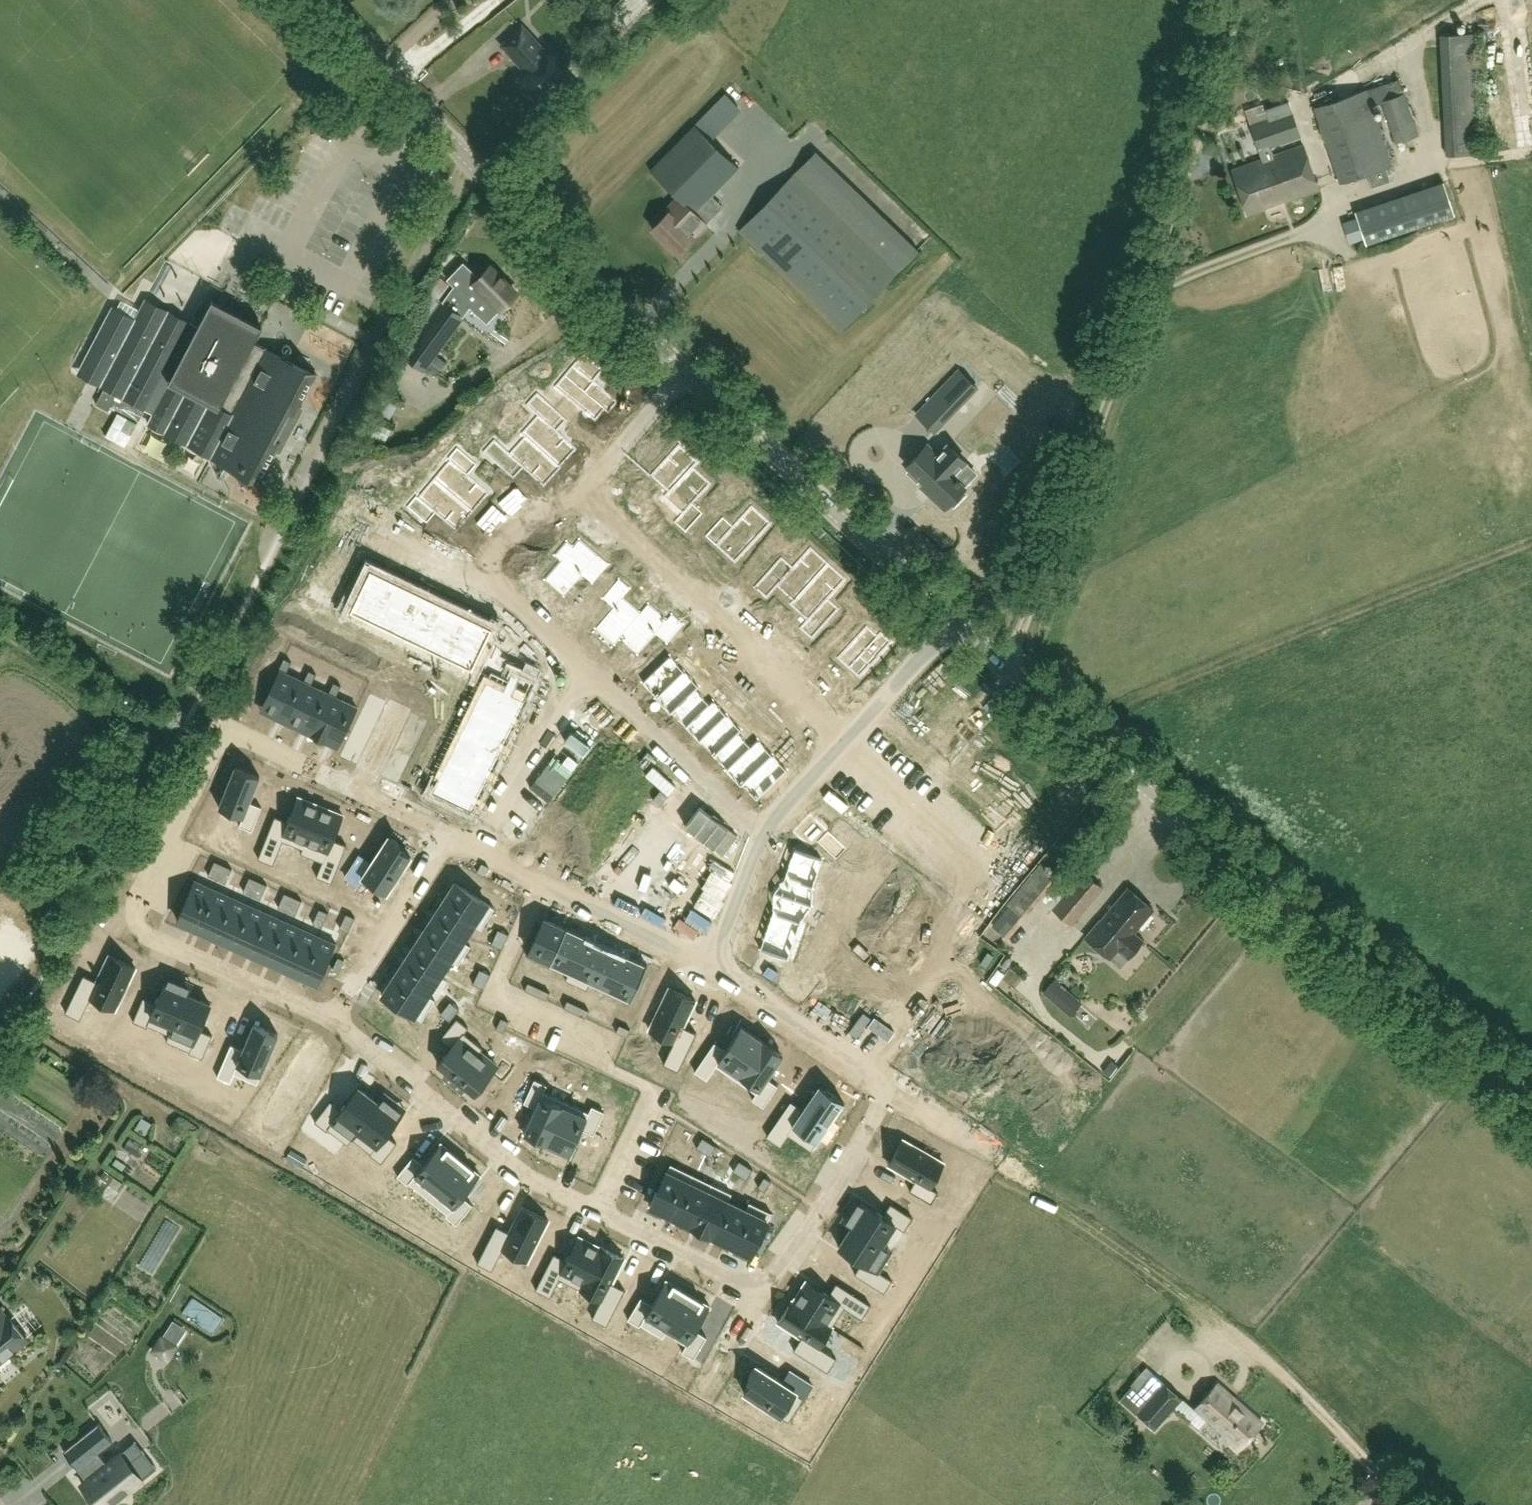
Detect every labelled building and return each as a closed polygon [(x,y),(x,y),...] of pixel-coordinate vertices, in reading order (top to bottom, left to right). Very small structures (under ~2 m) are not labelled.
[(657,0),(618,0),(594,21),(611,41),(657,0)] [(570,72),(551,51),(548,54),(522,26),(502,45),(524,69),(526,67),(530,71),(520,80),(524,85),(524,90),(530,96),(535,96),(539,101),(570,72)] [(1478,153),(1472,33),(1440,35),(1446,154),(1478,153)] [(1392,165),(1371,105),(1382,102),(1396,142),(1418,134),(1399,78),(1315,107),(1340,182),(1367,173),(1372,187),(1391,181),(1386,167),(1392,165)] [(1232,169),(1248,215),(1264,209),(1263,207),(1278,202),(1284,200),(1285,202),(1319,190),(1303,144),(1273,155),(1270,147),(1271,147),(1301,136),(1292,110),(1250,124),(1259,151),(1262,159),(1233,169),(1232,169)] [(693,123),(649,170),(677,197),(665,209),(668,211),(652,228),(678,253),(694,236),(706,223),(705,222),(720,206),(710,196),(738,166),(693,123)] [(826,138),(804,161),(918,272),(940,249),(826,138)] [(897,271),(795,172),(739,230),(841,329),(897,271)] [(1454,213),(1443,182),(1355,212),(1357,217),(1364,238),(1366,244),(1454,213)] [(1357,217),(1343,222),(1350,243),(1364,238),(1357,217)] [(432,315),(403,353),(424,368),(462,316),(470,306),(478,314),(479,313),(487,320),(500,307),(501,307),(516,291),(490,265),(478,278),(464,262),(447,279),(454,286),(453,286),(443,301),(432,315)] [(441,277),(428,294),(436,300),(438,298),(449,284),(441,277)] [(301,405),(316,376),(319,377),(319,376),(253,341),(261,326),(212,300),(208,308),(203,318),(196,332),(143,304),(134,320),(113,309),(114,307),(112,307),(77,374),(153,414),(148,423),(263,483),(264,482),(261,481),(276,452),(279,454),(279,453),(275,451),(299,405),(303,407),(304,406),(301,405)] [(199,303),(194,313),(203,318),(208,308),(199,303)] [(581,371),(562,393),(595,420),(605,409),(608,412),(618,401),(604,389),(604,388),(594,380),(602,370),(583,353),(573,365),(581,371)] [(934,430),(951,413),(969,395),(977,386),(959,369),(951,378),(917,414),(934,430)] [(104,390),(99,399),(139,420),(144,411),(104,390)] [(542,418),(526,436),(561,468),(562,467),(561,466),(577,449),(557,431),(567,420),(537,393),(526,405),(542,418)] [(397,404),(379,395),(372,409),(390,418),(397,404)] [(115,418),(113,423),(123,428),(129,416),(119,411),(115,418)] [(129,416),(123,428),(132,433),(138,422),(129,416)] [(369,417),(362,430),(384,442),(391,429),(369,417)] [(123,428),(117,439),(126,444),(132,433),(123,428)] [(495,439),(484,452),(514,479),(524,468),(544,486),(561,468),(526,436),(510,453),(495,439)] [(912,466),(909,470),(919,479),(922,476),(937,489),(933,493),(947,506),(952,500),(955,503),(967,491),(964,487),(966,485),(953,473),(967,458),(950,442),(939,453),(928,443),(909,463),(912,466)] [(679,444),(651,475),(669,491),(670,492),(693,466),(693,467),(698,461),(679,444)] [(457,466),(442,485),(473,512),(490,492),(468,474),(476,464),(457,448),(448,458),(457,466)] [(669,491),(664,496),(683,513),(675,522),(686,532),(703,513),(693,503),(711,483),(693,467),(693,466),(670,492),(669,491)] [(416,496),(408,506),(427,523),(435,513),(457,531),(473,512),(442,485),(425,504),(416,496)] [(632,495),(622,506),(642,523),(651,511),(632,495)] [(723,518),(707,537),(717,546),(723,539),(743,556),(772,523),(752,505),(733,526),(723,518)] [(561,560),(544,580),(564,597),(582,575),(592,584),(609,564),(599,556),(592,563),(566,541),(554,555),(561,560)] [(782,557),(755,587),(767,598),(781,583),(797,598),(828,563),(811,547),(793,567),(782,557)] [(316,563),(311,574),(318,577),(323,566),(316,563)] [(828,563),(797,598),(814,613),(800,628),(812,639),(839,609),(828,599),(846,579),(828,563)] [(323,566),(318,577),(325,581),(330,570),(323,566)] [(370,568),(351,609),(472,668),(473,665),(490,630),(492,627),(370,568)] [(330,570),(325,581),(332,584),(338,573),(330,570)] [(338,573),(332,584),(340,588),(345,577),(338,573)] [(311,574),(306,585),(313,588),(318,577),(311,574)] [(318,577),(313,588),(320,592),(325,581),(318,577)] [(345,577),(340,588),(347,591),(352,580),(345,577)] [(613,607),(595,628),(615,645),(620,639),(619,639),(641,612),(640,612),(623,597),(630,588),(619,579),(602,598),(613,607)] [(325,581),(320,592),(327,595),(332,584),(325,581)] [(332,584),(327,595),(334,599),(340,588),(332,584)] [(340,588),(334,599),(342,602),(347,591),(340,588)] [(641,612),(619,639),(620,639),(638,655),(656,634),(667,643),(683,624),(672,614),(664,623),(645,606),(640,612),(641,612)] [(867,625),(838,657),(859,677),(870,666),(870,667),(880,656),(879,655),(892,642),(881,632),(878,635),(867,625)] [(437,781),(436,783),(476,802),(477,800),(528,693),(529,693),(530,691),(528,690),(536,673),(518,664),(521,657),(490,630),(473,665),(489,673),(489,674),(437,781)] [(716,634),(708,642),(713,648),(722,640),(716,634)] [(708,642),(699,651),(705,656),(713,648),(708,642)] [(280,669),(262,707),(288,719),(306,682),(304,681),(286,672),(291,662),(284,658),(279,669),(280,669)] [(667,658),(642,682),(656,696),(655,698),(656,698),(682,673),(667,658)] [(745,664),(737,672),(742,678),(751,670),(745,664)] [(306,682),(288,719),(312,731),(313,731),(331,694),(329,693),(311,684),(316,674),(309,670),(304,681),(306,682)] [(737,672),(728,681),(734,686),(742,678),(737,672)] [(682,673),(656,698),(670,713),(696,688),(682,673)] [(949,713),(961,686),(943,679),(931,706),(949,713)] [(312,731),(310,734),(327,742),(328,739),(339,744),(357,706),(336,696),(341,686),(334,682),(329,693),(331,694),(313,731),(312,731)] [(460,686),(455,697),(462,700),(467,689),(460,686)] [(696,688),(670,713),(671,714),(672,713),(678,719),(685,726),(686,727),(711,703),(696,688)] [(467,689),(462,700),(469,704),(475,693),(467,689)] [(773,693),(765,701),(770,707),(779,698),(773,693)] [(765,701),(756,709),(762,715),(770,707),(765,701)] [(711,703),(686,727),(693,735),(699,741),(724,717),(711,703)] [(724,717),(699,741),(708,750),(713,755),(714,756),(739,732),(724,717)] [(801,721),(793,729),(798,735),(807,727),(801,721)] [(793,729),(784,738),(789,744),(798,735),(793,729)] [(739,732),(714,756),(723,766),(727,769),(726,770),(726,771),(752,746),(739,732)] [(434,740),(429,751),(436,755),(441,743),(434,740)] [(441,743),(436,755),(443,758),(448,747),(441,743)] [(752,746),(726,771),(741,786),(766,760),(752,746)] [(1015,756),(990,790),(1011,805),(1035,771),(1015,756)] [(965,758),(960,765),(969,772),(974,766),(965,758)] [(766,760),(741,786),(742,785),(757,800),(782,776),(766,760)] [(235,766),(219,807),(243,816),(239,825),(252,830),(261,807),(249,802),(260,776),(235,766)] [(977,766),(961,785),(970,792),(986,774),(977,766)] [(1035,771),(1011,805),(1031,820),(1055,786),(1035,771)] [(853,781),(833,802),(852,820),(844,829),(862,847),(871,837),(864,830),(883,809),(853,781)] [(944,784),(938,790),(947,798),(953,792),(944,784)] [(275,816),(258,858),(273,864),(283,840),(302,848),(303,848),(321,805),(299,797),(289,821),(275,816)] [(302,848),(301,853),(322,861),(316,876),(331,882),(347,844),(333,839),(343,814),(321,805),(303,848),(302,848)] [(919,817),(913,823),(922,831),(927,825),(919,817)] [(1047,819),(1031,837),(1041,845),(1056,827),(1047,819)] [(828,831),(818,842),(837,860),(847,849),(828,831)] [(359,855),(345,876),(358,885),(356,887),(380,902),(411,856),(398,848),(401,844),(389,836),(379,851),(378,851),(370,862),(359,855)] [(782,878),(773,893),(814,907),(814,889),(813,888),(824,859),(794,848),(784,878),(782,878)] [(237,850),(232,861),(246,867),(251,856),(237,850)] [(215,860),(208,875),(217,879),(223,864),(215,860)] [(251,860),(248,867),(262,874),(265,867),(251,860)] [(908,863),(903,869),(913,876),(918,870),(908,863)] [(223,864),(217,879),(225,883),(232,868),(223,864)] [(903,869),(899,876),(908,883),(913,876),(903,869)] [(1071,924),(1102,888),(1083,872),(1053,908),(1071,924)] [(250,876),(243,891),(252,895),(258,880),(250,876)] [(194,879),(177,918),(195,927),(213,888),(194,879)] [(258,880),(252,895),(260,899),(267,884),(258,880)] [(455,882),(442,902),(475,923),(474,924),(481,928),(495,908),(455,882)] [(213,888),(195,927),(213,934),(230,895),(213,888)] [(1134,933),(1153,910),(1127,888),(1087,936),(1121,965),(1142,939),(1134,933)] [(930,889),(916,907),(950,932),(963,913),(930,889)] [(284,892),(278,907),(287,911),(293,896),(284,892)] [(772,911),(759,950),(788,960),(802,921),(803,922),(814,907),(773,893),(771,910),(772,911)] [(230,895),(213,934),(230,942),(248,903),(230,895)] [(293,896),(287,911),(295,915),(302,900),(293,896)] [(881,900),(876,906),(886,913),(891,907),(881,900)] [(442,902),(431,920),(463,941),(463,940),(474,924),(475,923),(442,902)] [(248,903),(230,942),(248,950),(265,911),(248,903)] [(916,907),(903,925),(936,950),(950,932),(916,907)] [(319,908),(313,922),(322,927),(328,912),(319,908)] [(265,911),(248,950),(265,958),(283,919),(265,911)] [(346,913),(339,927),(348,931),(355,917),(346,913)] [(544,918),(527,956),(550,966),(552,962),(551,962),(566,928),(544,918)] [(868,918),(863,924),(873,932),(877,925),(868,918)] [(283,919),(265,958),(283,966),(300,927),(283,919)] [(431,920),(419,938),(451,959),(451,960),(458,964),(470,945),(463,940),(463,941),(431,920)] [(863,924),(858,931),(868,938),(873,932),(863,924)] [(903,925),(889,944),(923,968),(936,950),(903,925)] [(300,927),(283,966),(300,974),(318,935),(300,927)] [(498,928),(495,936),(505,941),(509,934),(498,928)] [(566,928),(551,962),(552,962),(569,970),(570,971),(586,937),(585,937),(566,928)] [(318,935),(300,974),(319,982),(336,943),(318,935)] [(569,970),(565,979),(587,989),(591,980),(590,980),(606,945),(585,935),(585,937),(586,937),(570,971),(569,970)] [(495,936),(491,943),(502,948),(505,941),(495,936)] [(419,938),(407,956),(439,977),(451,960),(451,959),(419,938)] [(889,944),(875,963),(909,988),(923,968),(889,944)] [(606,945),(590,980),(591,980),(609,989),(625,955),(626,956),(626,954),(606,945)] [(83,974),(65,1012),(80,1019),(91,997),(116,1009),(136,967),(109,955),(97,981),(83,974)] [(625,955),(609,989),(631,999),(647,965),(626,956),(625,955)] [(407,956),(395,974),(427,995),(428,994),(439,977),(407,956)] [(847,985),(831,1008),(868,1035),(885,1011),(872,1001),(881,990),(847,965),(837,978),(847,985)] [(480,968),(476,976),(487,981),(491,973),(480,968)] [(395,974),(382,994),(421,1020),(435,999),(428,994),(427,995),(395,974)] [(476,976),(473,983),(484,988),(487,981),(476,976)] [(143,997),(133,1021),(147,1027),(148,1025),(169,1034),(170,1034),(187,994),(188,994),(191,988),(167,977),(156,1002),(143,997)] [(1055,979),(1044,992),(1055,1002),(1066,988),(1055,979)] [(528,982),(524,989),(536,994),(539,987),(528,982)] [(51,987),(44,1001),(55,1006),(61,992),(51,987)] [(539,987),(536,994),(547,999),(550,992),(539,987)] [(669,987),(649,1029),(674,1041),(663,1063),(678,1070),(696,1032),(683,1026),(696,1000),(669,987)] [(169,1034),(166,1040),(190,1050),(189,1052),(203,1058),(213,1035),(199,1029),(210,1004),(188,994),(187,994),(170,1034),(169,1034)] [(567,1000),(564,1007),(575,1012),(578,1005),(567,1000)] [(450,1001),(445,1007),(455,1014),(460,1008),(450,1001)] [(466,1001),(462,1009),(469,1012),(473,1004),(466,1001)] [(578,1005),(575,1012),(586,1017),(589,1010),(578,1005)] [(445,1007),(440,1013),(450,1021),(455,1014),(445,1007)] [(943,1043),(927,1067),(948,1080),(967,1052),(968,1052),(972,1046),(951,1032),(957,1023),(945,1015),(931,1036),(943,1043)] [(501,1017),(496,1028),(503,1032),(505,1029),(508,1021),(501,1017)] [(452,1046),(438,1063),(447,1071),(444,1076),(453,1083),(479,1051),(480,1051),(483,1047),(464,1032),(468,1027),(457,1018),(441,1038),(452,1046)] [(231,1044),(217,1076),(231,1082),(235,1073),(257,1083),(278,1034),(254,1023),(243,1049),(231,1044)] [(619,1024),(616,1031),(627,1036),(630,1029),(619,1024)] [(714,1042),(695,1071),(707,1079),(716,1065),(736,1078),(762,1040),(741,1026),(725,1049),(714,1042)] [(762,1040),(736,1078),(756,1093),(752,1099),(763,1106),(778,1085),(767,1078),(783,1055),(762,1040)] [(479,1051),(453,1083),(462,1090),(465,1086),(475,1093),(493,1071),(497,1065),(480,1051),(479,1051)] [(497,1065),(493,1071),(502,1078),(512,1065),(503,1058),(497,1065)] [(652,1066),(648,1075),(659,1080),(663,1072),(652,1066)] [(536,1108),(524,1133),(547,1144),(566,1102),(567,1102),(571,1093),(548,1082),(551,1075),(539,1070),(524,1102),(536,1108)] [(664,1072),(660,1081),(671,1086),(675,1077),(664,1072)] [(790,1101),(767,1135),(780,1145),(788,1133),(811,1149),(819,1137),(832,1119),(844,1101),(819,1085),(803,1109),(790,1101)] [(330,1100),(314,1121),(327,1130),(328,1129),(348,1144),(352,1138),(351,1137),(378,1103),(377,1102),(358,1087),(342,1109),(330,1100)] [(378,1103),(351,1137),(352,1138),(371,1152),(369,1154),(381,1163),(397,1143),(386,1134),(403,1112),(382,1096),(377,1102),(378,1103)] [(566,1102),(547,1144),(570,1154),(582,1129),(594,1134),(604,1111),(592,1106),(589,1112),(567,1102),(566,1102)] [(703,1137),(696,1147),(703,1151),(709,1141),(703,1137)] [(903,1139),(889,1164),(915,1180),(909,1190),(931,1202),(938,1191),(929,1187),(944,1162),(903,1139)] [(709,1141),(703,1151),(710,1156),(716,1146),(709,1141)] [(413,1156),(397,1175),(407,1184),(409,1182),(428,1198),(461,1158),(441,1142),(423,1164),(413,1156)] [(461,1158),(428,1198),(447,1213),(446,1215),(456,1224),(472,1204),(462,1196),(480,1174),(461,1158)] [(739,1160),(733,1170),(739,1175),(746,1164),(739,1160)] [(671,1163),(650,1206),(671,1216),(692,1174),(671,1163)] [(746,1164),(739,1175),(746,1179),(753,1169),(746,1164)] [(105,1170),(100,1177),(109,1184),(114,1176),(105,1170)] [(692,1174),(671,1216),(691,1225),(711,1183),(692,1174)] [(764,1176),(758,1186),(765,1191),(771,1181),(764,1176)] [(691,1225),(691,1226),(710,1235),(727,1200),(728,1200),(732,1193),(711,1183),(691,1225)] [(727,1200),(710,1235),(730,1244),(747,1209),(746,1209),(728,1200),(727,1200)] [(860,1200),(846,1222),(852,1226),(852,1225),(881,1244),(882,1243),(894,1224),(904,1230),(912,1217),(890,1203),(883,1215),(860,1200)] [(747,1209),(730,1244),(751,1255),(771,1212),(749,1201),(746,1209),(747,1209)] [(486,1244),(477,1262),(491,1270),(503,1248),(528,1261),(549,1219),(522,1206),(509,1232),(496,1225),(494,1229),(486,1244)] [(852,1226),(839,1247),(862,1261),(854,1273),(884,1292),(892,1280),(874,1268),(888,1247),(882,1243),(881,1244),(852,1225),(852,1226)] [(540,1280),(535,1289),(550,1297),(559,1278),(580,1289),(602,1247),(601,1246),(600,1247),(579,1236),(567,1260),(554,1253),(547,1266),(540,1280)] [(602,1247),(580,1289),(601,1300),(592,1318),(606,1325),(625,1289),(612,1283),(624,1258),(602,1247)] [(543,1264),(536,1278),(540,1280),(547,1266),(543,1264)] [(641,1297),(628,1319),(639,1326),(641,1324),(662,1337),(688,1293),(667,1280),(652,1304),(641,1297)] [(792,1300),(792,1301),(832,1326),(844,1307),(862,1318),(870,1304),(836,1282),(828,1295),(806,1280),(793,1301),(792,1300)] [(663,1337),(661,1341),(681,1353),(682,1351),(694,1358),(707,1337),(695,1330),(710,1306),(688,1293),(662,1337),(663,1337)] [(792,1301),(778,1322),(802,1337),(794,1349),(828,1371),(836,1358),(836,1357),(819,1346),(832,1326),(792,1301)] [(879,1301),(871,1313),(881,1319),(889,1308),(879,1301)] [(8,1315),(6,1316),(0,1309),(0,1362),(28,1340),(8,1315)] [(177,1345),(186,1331),(174,1323),(164,1337),(177,1345)] [(836,1358),(828,1371),(835,1376),(843,1363),(836,1358)] [(752,1380),(744,1392),(788,1420),(803,1397),(803,1398),(812,1384),(790,1370),(783,1381),(772,1374),(771,1375),(756,1365),(748,1377),(752,1380)] [(1146,1366),(1130,1384),(1132,1385),(1137,1390),(1153,1372),(1146,1366)] [(89,1404),(104,1421),(140,1389),(125,1372),(89,1404)] [(1155,1428),(1182,1398),(1164,1382),(1148,1400),(1132,1385),(1121,1398),(1155,1428)] [(1261,1422),(1217,1383),(1194,1409),(1239,1448),(1261,1422)] [(149,1449),(176,1400),(154,1389),(127,1437),(149,1449)] [(64,1451),(78,1468),(81,1466),(90,1477),(87,1479),(82,1483),(100,1504),(110,1504),(157,1467),(142,1449),(123,1464),(116,1456),(107,1463),(98,1452),(113,1440),(99,1422),(64,1451)]
